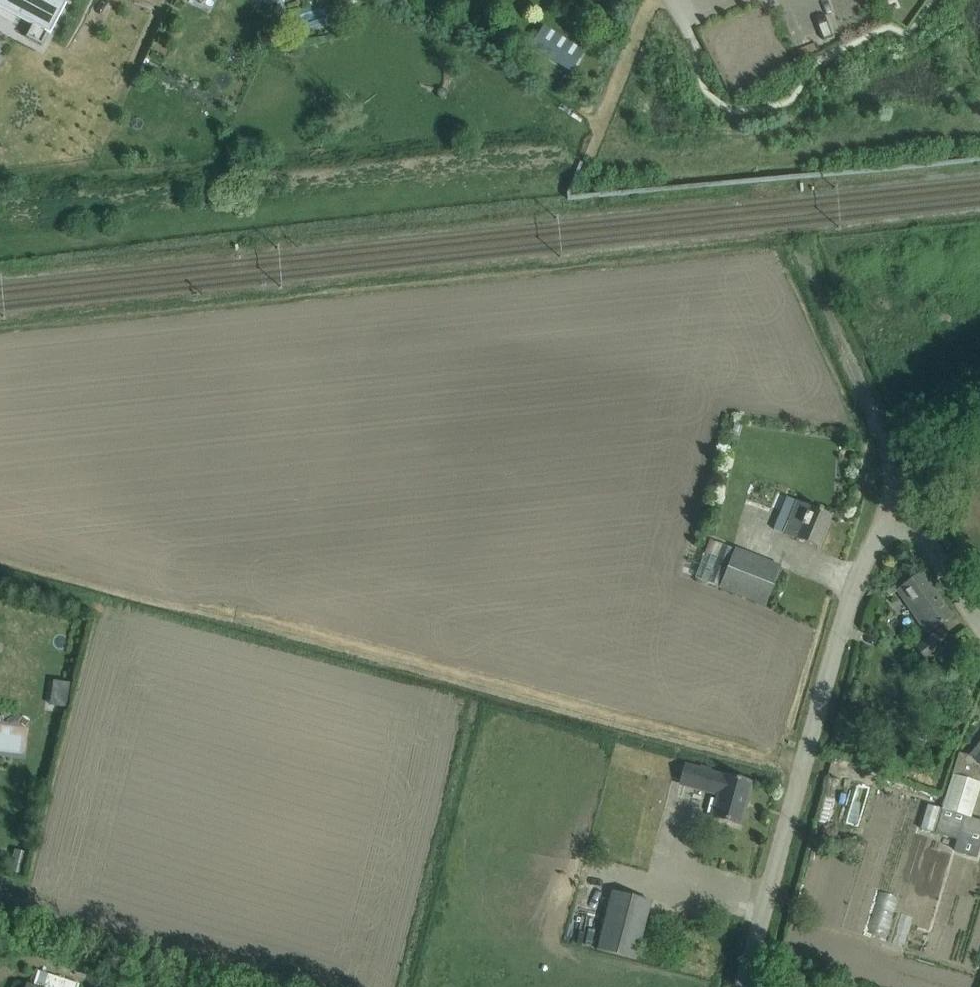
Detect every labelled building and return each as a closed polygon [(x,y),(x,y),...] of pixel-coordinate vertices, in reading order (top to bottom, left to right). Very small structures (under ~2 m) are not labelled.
[(65,0),(0,0),(0,8),(32,26),(26,37),(41,45),(47,34),(50,35),(66,4),(64,3),(65,0)] [(292,18),(277,20),(280,33),(294,31),(292,18)] [(817,549),(831,516),(797,501),(783,534),(802,542),(817,549)] [(780,568),(731,550),(710,542),(696,578),(765,605),(780,568)] [(927,633),(951,617),(921,574),(897,591),(927,633)] [(951,641),(942,629),(916,647),(924,659),(951,641)] [(979,867),(979,819),(969,815),(979,784),(979,743),(969,756),(959,752),(939,808),(925,804),(918,828),(942,835),(918,915),(938,921),(948,887),(971,895),(979,867)] [(740,824),(751,783),(724,775),(724,776),(684,766),(680,784),(719,794),(713,817),(740,824)] [(861,787),(849,830),(867,835),(878,791),(861,787)] [(597,949),(635,960),(651,902),(612,891),(597,949)] [(27,986),(78,986),(79,984),(36,970),(32,984),(28,983),(27,986)]
